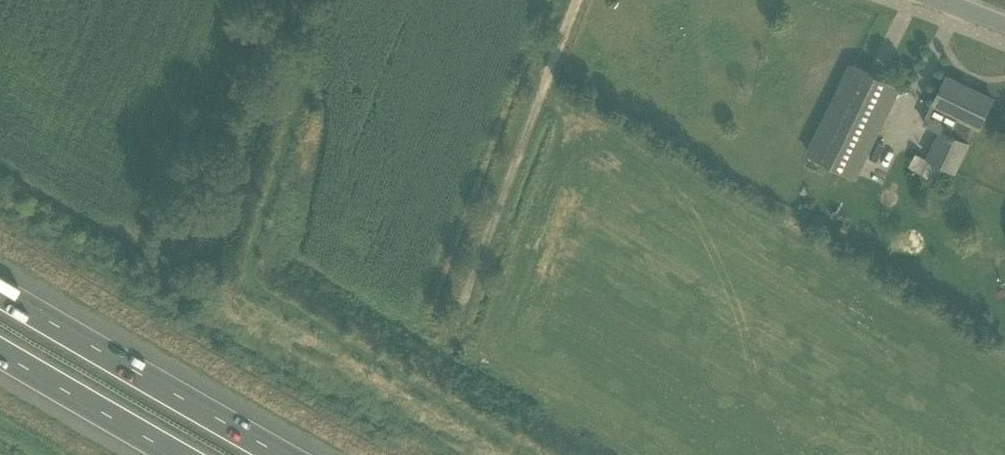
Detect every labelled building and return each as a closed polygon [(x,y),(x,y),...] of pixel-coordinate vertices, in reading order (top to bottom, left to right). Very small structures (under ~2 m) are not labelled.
[(853,177),(897,86),(854,65),(809,155),(853,177)] [(979,128),(993,99),(947,76),(932,105),(923,123),(941,132),(928,158),(955,171),(969,142),(966,141),(974,125),(979,128)]
